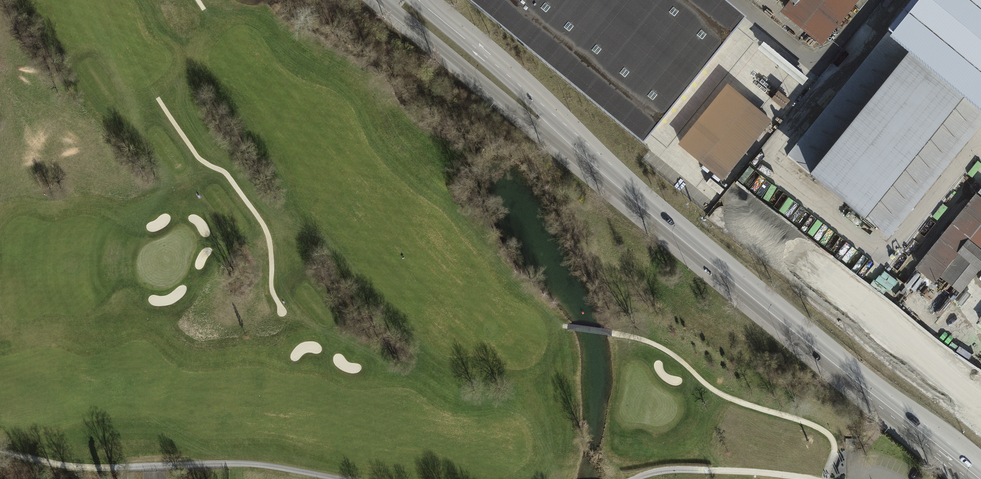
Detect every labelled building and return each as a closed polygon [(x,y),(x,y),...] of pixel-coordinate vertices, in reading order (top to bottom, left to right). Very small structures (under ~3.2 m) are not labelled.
[(656,124),(728,36),(684,0),(506,0),(656,124)] [(728,36),(744,18),(722,0),(684,0),(728,36)] [(791,1),(781,13),(824,48),(862,0),(802,0),(797,6),(791,1)] [(805,172),(907,46),(887,29),(784,155),(805,172)] [(965,92),(907,46),(805,172),(862,218),(965,92)] [(727,84),(677,145),(722,181),(772,120),(727,84)] [(965,92),(862,218),(886,238),(980,121),(980,105),(965,92)] [(906,238),(949,189),(941,182),(898,231),(906,238)] [(979,193),(918,267),(935,281),(970,238),(980,248),(980,195),(979,193)]
